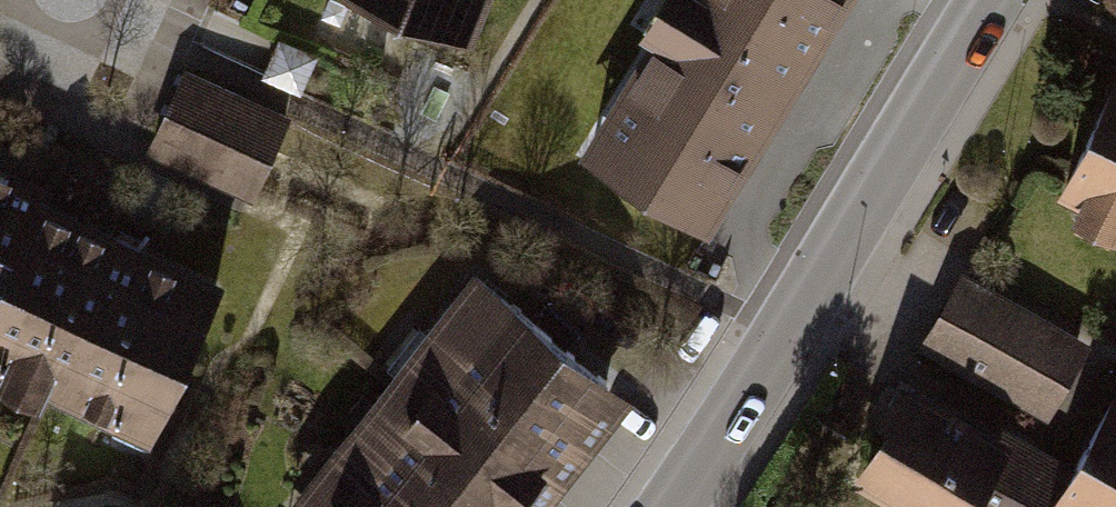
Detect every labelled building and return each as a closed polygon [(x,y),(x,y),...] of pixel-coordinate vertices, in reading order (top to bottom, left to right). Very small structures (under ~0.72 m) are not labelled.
[(466,27),(476,0),(397,0),(466,27)] [(587,141),(716,219),(849,0),(654,0),(645,15),(658,23),(587,141)] [(175,60),(134,147),(240,197),(282,110),(175,60)] [(1061,184),(1075,191),(1070,201),(1115,223),(1115,69),(1061,184)] [(38,196),(43,188),(0,169),(0,280),(38,196)] [(147,427),(215,277),(38,196),(0,280),(0,361),(147,427)] [(967,268),(923,346),(1044,412),(1087,334),(967,268)] [(285,506),(529,506),(623,387),(473,269),(285,506)] [(846,475),(911,506),(1041,506),(1066,457),(897,374),(846,475)] [(1049,504),(1054,506),(1115,506),(1115,387),(1049,504)]
